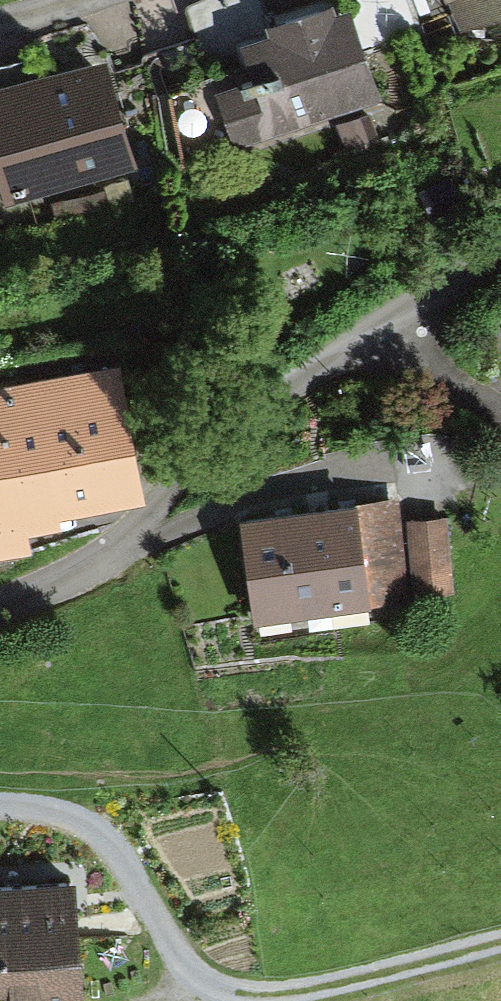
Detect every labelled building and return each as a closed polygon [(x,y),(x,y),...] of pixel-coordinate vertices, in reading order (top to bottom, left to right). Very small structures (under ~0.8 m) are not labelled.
[(500,25),(500,0),(443,0),(461,43),(500,25)] [(202,62),(235,151),(378,99),(346,11),(338,14),(334,4),(265,29),(269,38),(202,62)] [(136,171),(105,63),(0,92),(0,184),(7,207),(136,171)] [(369,117),(338,128),(347,154),(378,143),(369,117)] [(143,507),(117,365),(0,387),(0,564),(33,558),(29,540),(62,534),(60,523),(143,507)] [(242,520),(256,625),(408,606),(394,500),(242,520)] [(406,524),(415,603),(452,598),(443,520),(406,524)] [(0,888),(0,1000),(81,1000),(71,882),(0,888)]
